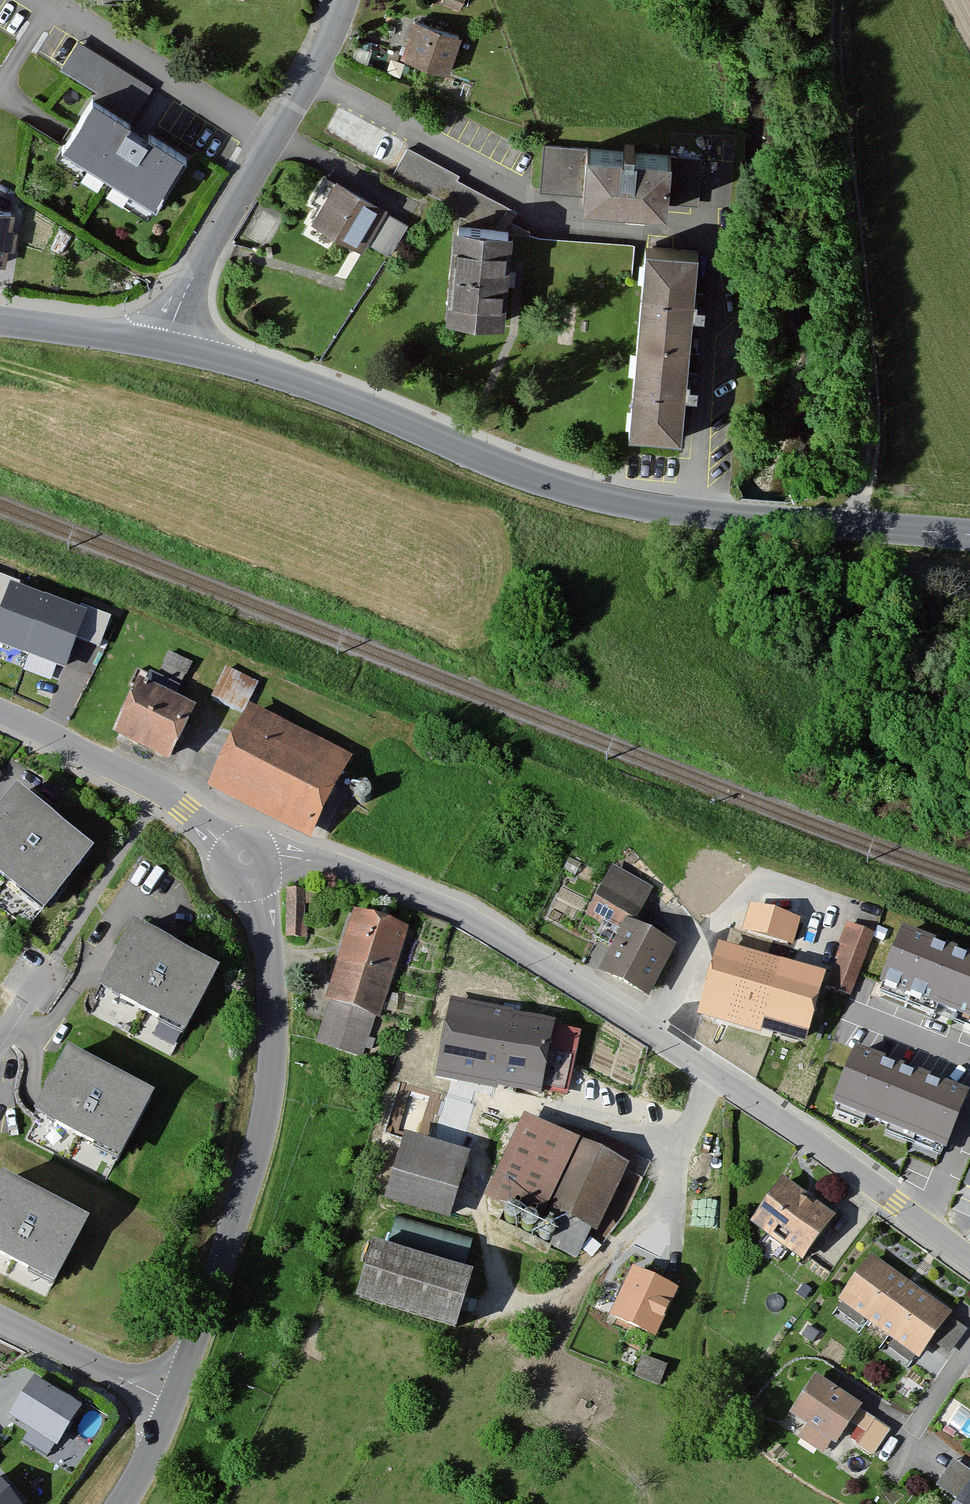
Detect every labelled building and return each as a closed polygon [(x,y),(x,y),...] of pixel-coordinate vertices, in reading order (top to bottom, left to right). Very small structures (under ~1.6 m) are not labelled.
[(444,69),(457,36),(422,23),(410,57),(444,69)] [(160,207),(189,159),(93,100),(64,148),(160,207)] [(703,157),(544,144),(539,192),(699,205),(703,157)] [(383,209),(330,182),(309,223),(362,250),(383,209)] [(0,211),(0,265),(1,265),(10,213),(0,211)] [(504,230),(457,225),(447,320),(494,324),(504,230)] [(701,252),(650,248),(635,434),(671,437),(686,438),(701,252)] [(46,594),(11,581),(0,611),(0,642),(25,651),(46,594)] [(87,609),(46,594),(25,651),(66,666),(87,609)] [(189,663),(169,654),(160,674),(181,683),(189,663)] [(224,669),(211,697),(244,712),(257,685),(224,669)] [(194,702),(137,674),(111,727),(168,755),(194,702)] [(345,762),(250,713),(216,779),(312,827),(345,762)] [(367,801),(369,798),(370,796),(370,793),(370,790),(368,787),(366,785),(363,784),(360,784),(357,785),(354,787),(353,790),(352,793),(352,796),(354,799),(356,801),(359,802),(361,803),(364,802),(367,801)] [(16,794),(0,814),(0,876),(42,910),(89,851),(16,794)] [(610,868),(582,918),(617,937),(595,976),(643,1003),(673,950),(633,928),(653,892),(610,868)] [(309,893),(290,892),(289,937),(308,937),(309,893)] [(719,926),(713,947),(693,1019),(799,1048),(819,975),(789,966),(802,921),(751,907),(743,933),(719,926)] [(405,931),(349,914),(320,1006),(377,1023),(405,931)] [(871,935),(844,927),(824,991),(851,1000),(871,935)] [(210,972),(122,929),(88,998),(176,1041),(210,972)] [(904,934),(884,985),(969,1019),(969,960),(904,934)] [(556,1024),(452,1005),(439,1082),(543,1100),(556,1024)] [(961,1096),(856,1054),(837,1104),(942,1145),(961,1096)] [(149,1102),(64,1060),(24,1139),(109,1181),(149,1102)] [(623,1169),(521,1121),(484,1199),(586,1248),(623,1169)] [(465,1158),(400,1139),(380,1205),(445,1225),(465,1158)] [(3,1178),(0,1184),(0,1253),(53,1281),(85,1221),(3,1178)] [(829,1223),(778,1183),(746,1225),(798,1264),(829,1223)] [(391,1238),(469,1259),(475,1234),(398,1213),(391,1238)] [(462,1278),(365,1248),(347,1305),(444,1335),(462,1278)] [(948,1317),(867,1260),(835,1305),(916,1363),(948,1317)] [(673,1295),(624,1274),(602,1325),(651,1346),(673,1295)] [(11,1414),(56,1441),(77,1406),(32,1379),(11,1414)] [(888,1434),(810,1381),(779,1427),(827,1460),(842,1438),(871,1458),(888,1434)] [(958,1503),(969,1503),(969,1484),(958,1503)] [(0,1485),(0,1503),(16,1503),(0,1485)]
